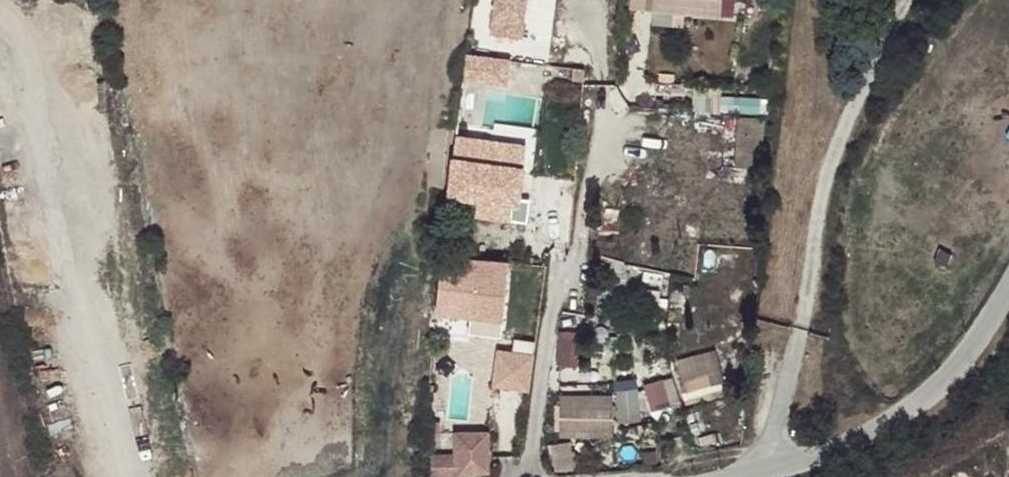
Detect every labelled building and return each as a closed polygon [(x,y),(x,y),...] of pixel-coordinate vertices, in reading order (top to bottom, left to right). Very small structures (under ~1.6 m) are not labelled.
[(534,0),(498,0),(494,33),(528,38),(534,0)] [(633,8),(656,9),(655,22),(688,25),(689,14),(738,18),(739,0),(634,0),(633,8)] [(468,80),(515,83),(517,55),(470,52),(468,80)] [(455,148),(454,160),(525,167),(526,155),(455,148)] [(525,167),(454,160),(452,179),(450,198),(509,204),(521,205),(525,167)] [(520,215),(521,205),(509,204),(508,214),(520,215)] [(496,263),(444,257),(440,292),(475,295),(472,320),(498,321),(503,272),(496,271),(496,263)] [(475,295),(440,292),(438,316),(472,320),(475,295)] [(472,320),(438,316),(437,325),(471,328),(472,320)] [(536,388),(539,349),(500,347),(497,386),(536,388)] [(687,388),(725,381),(719,348),(681,356),(687,388)] [(444,371),(432,370),(431,382),(442,382),(444,371)] [(658,407),(685,395),(675,373),(648,385),(658,407)] [(651,387),(619,390),(621,417),(653,414),(651,387)] [(618,433),(618,392),(561,392),(561,433),(618,433)] [(436,451),(436,476),(495,476),(495,428),(457,428),(457,450),(436,451)] [(577,439),(556,442),(558,470),(580,467),(577,439)]
